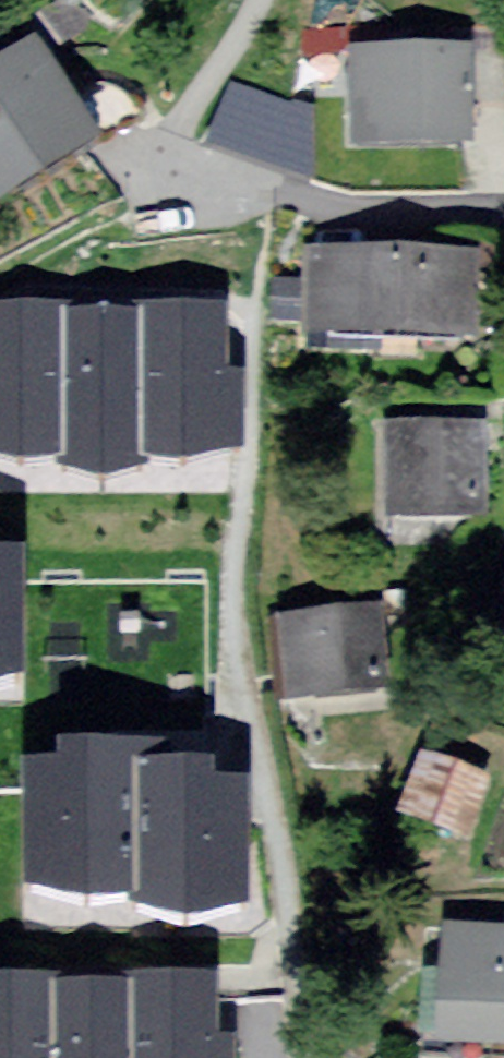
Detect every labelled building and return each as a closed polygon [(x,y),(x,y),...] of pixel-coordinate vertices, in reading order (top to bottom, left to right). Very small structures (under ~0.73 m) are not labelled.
[(0,77),(0,223),(97,164),(32,57),(0,77)] [(473,65),(354,70),(358,167),(477,162),(473,65)] [(484,261),(305,263),(306,356),(485,354),(484,261)] [(224,466),(223,331),(0,332),(0,467),(224,466)] [(489,437),(392,436),(392,536),(489,536),(489,437)] [(19,701),(20,543),(0,543),(0,701),(19,701)] [(381,620),(279,626),(284,711),(386,705),(381,620)] [(9,756),(7,921),(235,924),(237,759),(9,756)] [(492,790),(423,764),(399,828),(468,854),(492,790)] [(452,937),(447,1040),(503,1043),(503,939),(452,937)] [(0,991),(0,1057),(215,1057),(213,987),(0,991)]
